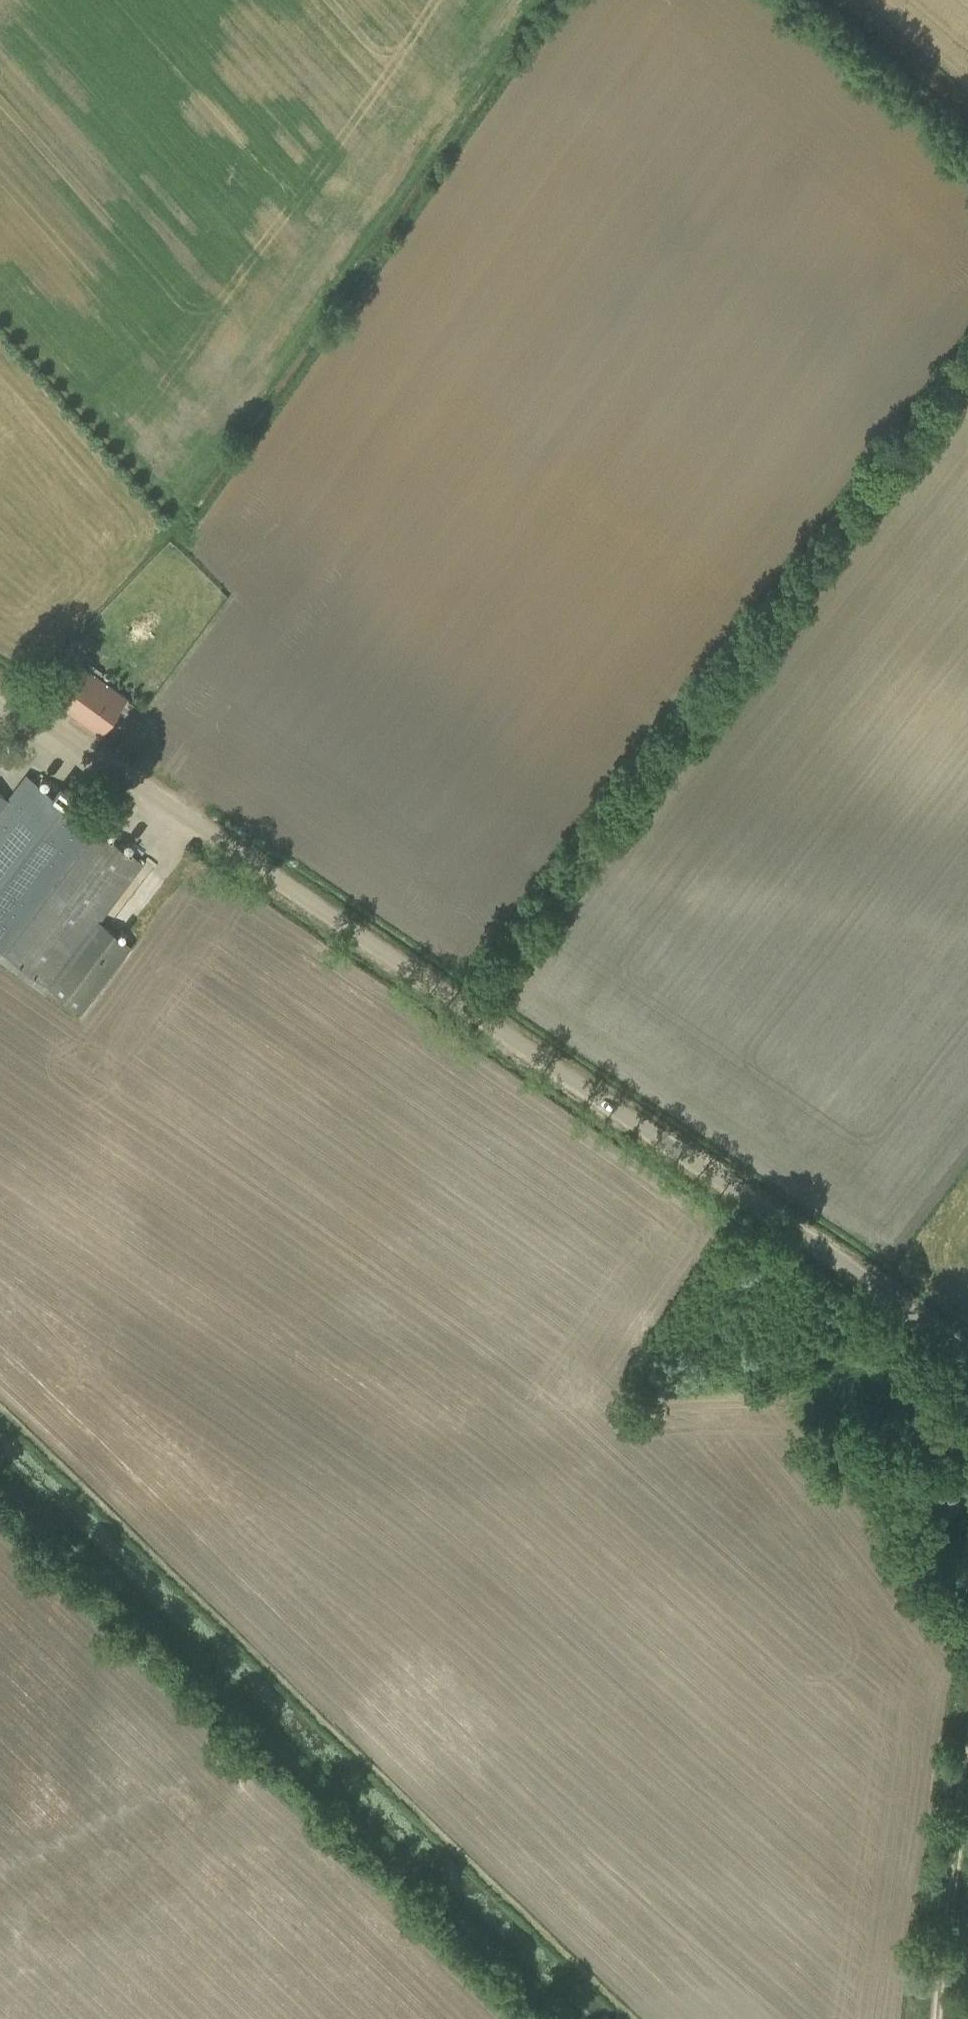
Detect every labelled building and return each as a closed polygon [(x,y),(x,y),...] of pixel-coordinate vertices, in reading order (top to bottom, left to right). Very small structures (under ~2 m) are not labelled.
[(100,734),(127,697),(81,663),(54,700),(100,734)] [(145,863),(26,773),(7,798),(0,807),(0,950),(83,1012),(133,945),(100,921),(145,863)]
